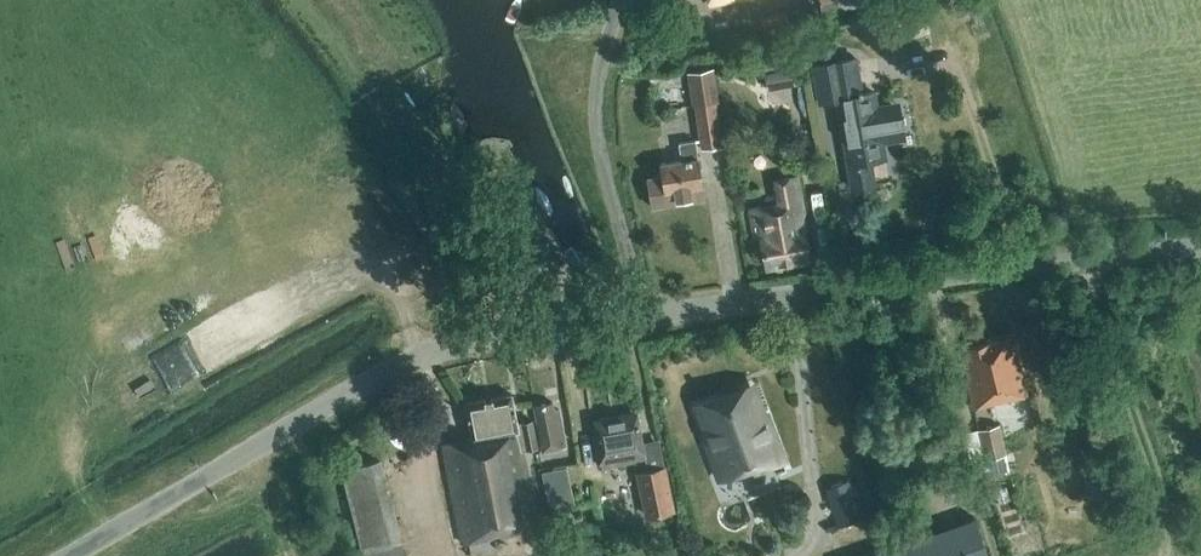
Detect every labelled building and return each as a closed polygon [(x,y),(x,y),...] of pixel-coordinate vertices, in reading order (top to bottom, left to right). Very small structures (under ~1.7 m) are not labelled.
[(840,10),(887,0),(838,0),(840,10)] [(956,9),(958,15),(972,10),(970,4),(956,9)] [(909,13),(916,34),(928,30),(921,9),(909,13)] [(796,83),(788,44),(760,49),(768,89),(796,83)] [(824,62),(813,64),(819,102),(831,100),(836,99),(841,129),(845,148),(852,188),(873,184),(869,160),(885,157),(882,140),(898,138),(893,106),(879,108),(876,90),(861,93),(855,57),(824,62)] [(723,145),(715,100),(717,100),(712,67),(686,71),(692,104),(694,104),(702,148),(706,148),(707,157),(724,154),(723,145)] [(703,198),(697,157),(694,140),(678,143),(680,160),(659,163),(661,176),(647,178),(651,206),(703,198)] [(805,231),(800,200),(795,173),(770,177),(775,204),(748,208),(753,239),(760,238),(765,267),(807,260),(802,231),(805,231)] [(973,407),(1026,395),(1013,337),(958,349),(973,407)] [(768,432),(753,390),(726,400),(724,394),(696,405),(712,447),(709,448),(719,474),(750,462),(753,470),(781,460),(771,431),(768,432)] [(511,394),(464,402),(471,438),(442,444),(461,543),(470,541),(473,555),(479,555),(497,552),(494,536),(536,528),(521,449),(536,446),(531,420),(516,423),(511,394)] [(552,402),(533,405),(542,451),(565,446),(558,409),(553,410),(552,402)] [(600,466),(644,458),(636,412),(593,419),(600,466)] [(997,425),(978,429),(964,432),(977,481),(1010,472),(997,425)] [(360,545),(363,555),(404,555),(379,458),(341,468),(360,545)] [(566,464),(542,469),(547,496),(571,491),(566,464)] [(650,515),(670,511),(661,467),(641,471),(650,515)] [(848,481),(827,488),(839,525),(860,519),(848,481)] [(975,519),(869,555),(988,555),(975,519)]
